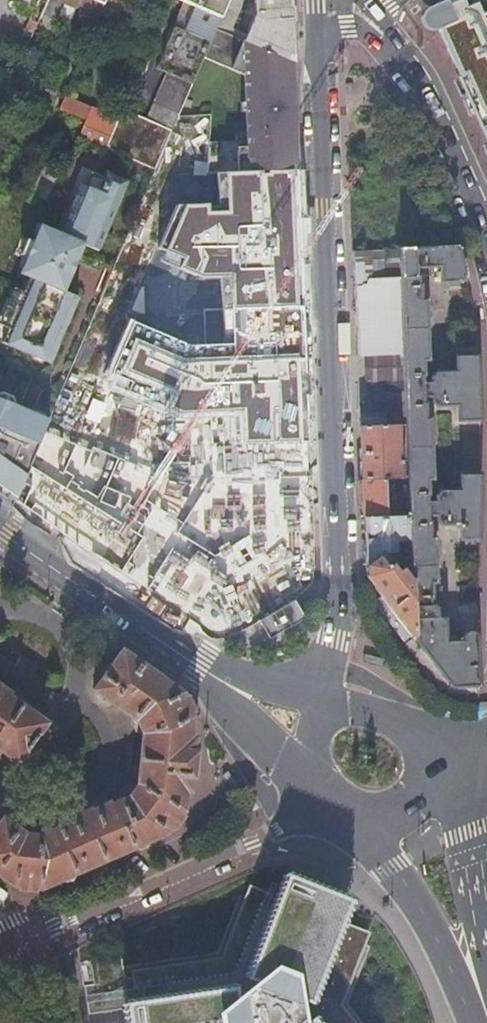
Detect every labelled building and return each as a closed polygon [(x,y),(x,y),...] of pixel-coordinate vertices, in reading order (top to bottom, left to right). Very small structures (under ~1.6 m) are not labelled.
[(62,2),(56,16),(67,21),(76,0),(58,0),(62,2)] [(181,4),(172,27),(208,43),(214,29),(226,0),(171,0),(181,4)] [(251,15),(241,40),(291,61),(289,8),(288,0),(251,0),(251,15)] [(429,9),(436,30),(456,73),(461,73),(486,131),(486,9),(479,12),(472,1),(468,0),(450,0),(429,9)] [(208,43),(172,27),(153,69),(190,86),(202,57),(208,43)] [(291,69),(291,61),(241,40),(245,172),(293,170),(292,127),(291,69)] [(104,71),(85,118),(83,120),(100,128),(115,91),(109,89),(115,75),(104,71)] [(120,109),(104,147),(106,148),(154,168),(170,131),(122,110),(120,109)] [(44,164),(31,195),(48,203),(61,172),(44,164)] [(48,365),(76,299),(62,293),(81,246),(96,252),(125,183),(105,174),(102,180),(97,194),(83,188),(79,186),(58,235),(38,227),(18,275),(27,279),(21,293),(6,330),(0,344),(48,365)] [(83,188),(97,194),(102,180),(89,175),(83,188)] [(408,515),(410,578),(412,637),(447,683),(450,686),(479,685),(477,633),(475,633),(475,632),(474,631),(473,631),(473,630),(472,629),(470,629),(469,629),(468,629),(467,629),(466,629),(465,629),(464,630),(463,630),(462,631),(462,632),(461,633),(460,634),(460,635),(460,636),(460,637),(460,638),(460,640),(444,640),(443,616),(436,616),(435,607),(431,604),(428,603),(428,599),(430,599),(430,584),(434,583),(433,537),(428,537),(427,523),(425,523),(425,517),(433,517),(433,521),(439,527),(457,526),(457,529),(459,529),(459,540),(478,540),(479,473),(457,474),(457,489),(437,490),(432,495),(432,500),(424,501),(424,496),(426,495),(426,480),(431,480),(428,418),(424,418),(423,403),(421,403),(421,398),(428,397),(428,402),(434,407),(455,407),(456,422),(479,421),(477,355),(453,355),(453,371),(433,372),(427,377),(428,382),(420,382),(420,377),(422,377),(421,362),(426,361),(424,300),(419,300),(419,284),(417,284),(416,276),(414,276),(414,268),(426,268),(438,268),(438,283),(459,282),(466,277),(460,249),(459,247),(399,248),(404,403),(405,424),(406,448),(406,459),(407,478),(408,515)] [(399,248),(351,249),(353,298),(356,354),(364,354),(366,404),(404,403),(399,248)] [(12,289),(0,318),(0,328),(6,330),(21,293),(12,289)] [(13,501),(28,466),(47,421),(0,402),(0,492),(13,501)] [(366,404),(358,404),(359,442),(361,480),(383,479),(407,478),(406,459),(406,448),(405,424),(404,403),(366,404)] [(363,517),(385,516),(383,479),(361,480),(363,517)] [(402,568),(410,578),(408,515),(385,516),(363,517),(365,544),(365,565),(378,556),(385,565),(386,564),(388,566),(391,564),(396,572),(402,568)] [(412,637),(410,578),(402,568),(396,572),(391,564),(388,566),(386,564),(385,565),(378,556),(365,565),(366,577),(381,597),(411,636),(412,637)] [(405,641),(411,636),(381,597),(374,602),(405,641)] [(412,637),(405,643),(440,688),(447,683),(412,637)] [(13,887),(41,890),(171,832),(184,813),(186,793),(189,793),(191,792),(196,744),(194,740),(191,740),(193,718),(181,694),(121,650),(112,663),(110,664),(109,665),(107,666),(106,667),(105,669),(104,670),(103,672),(102,674),(102,676),(102,678),(93,691),(96,693),(97,698),(108,706),(110,703),(137,723),(141,732),(138,784),(127,799),(111,806),(110,803),(56,827),(57,830),(39,838),(22,831),(3,817),(0,821),(0,878),(13,887)] [(16,762),(20,760),(44,726),(43,720),(0,690),(0,751),(16,762)] [(343,985),(365,928),(353,923),(357,912),(343,906),(346,899),(288,876),(285,883),(271,878),(267,889),(260,886),(245,926),(188,935),(170,950),(124,957),(131,1004),(127,1005),(130,1022),(344,1022),(340,1018),(334,1009),(343,985)] [(423,991),(413,974),(343,985),(334,1009),(340,1018),(426,1002),(423,991)]
